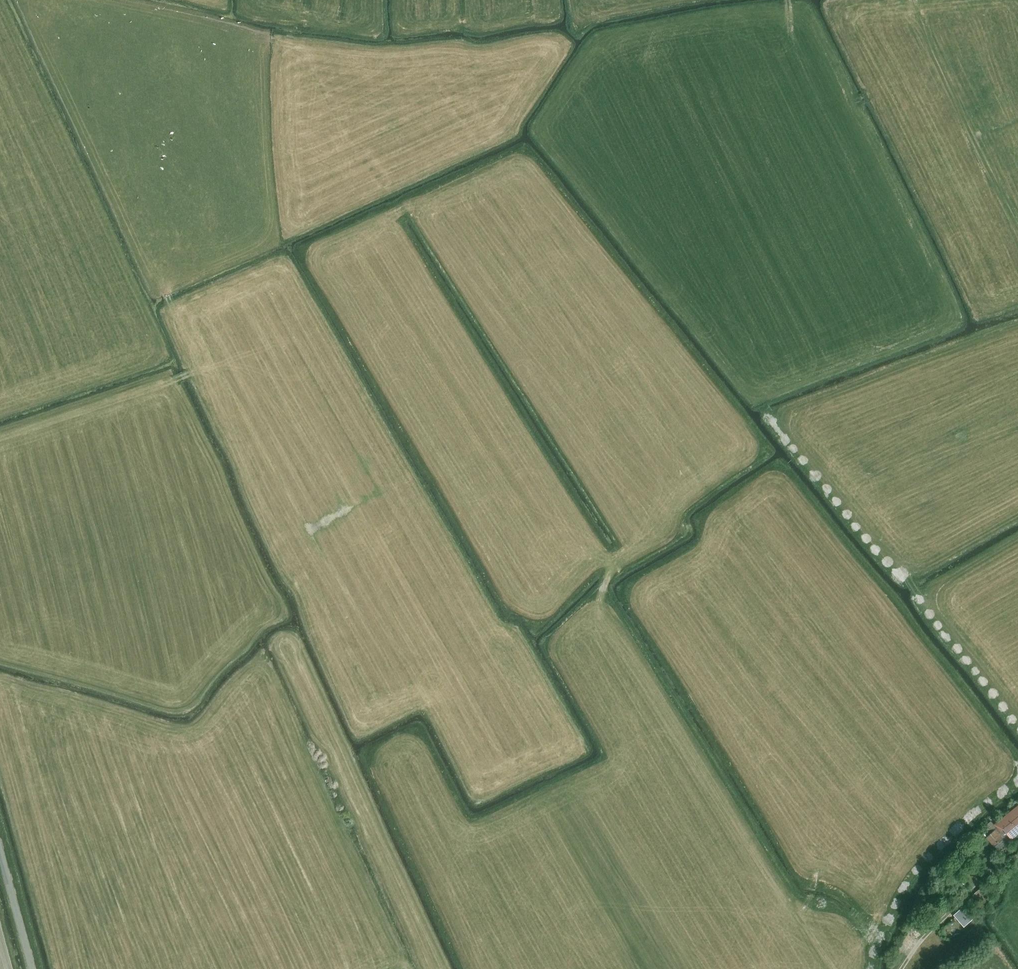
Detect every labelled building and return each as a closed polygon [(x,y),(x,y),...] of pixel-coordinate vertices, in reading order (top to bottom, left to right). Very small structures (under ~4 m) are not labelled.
[(1017,832),(1017,806),(994,826),(996,829),(987,837),(998,849),(1011,837),(1017,832)] [(982,887),(973,895),(980,903),(989,895),(982,887)] [(929,914),(930,907),(919,906),(918,913),(929,914)] [(963,908),(956,913),(966,925),(972,919),(963,908)]
